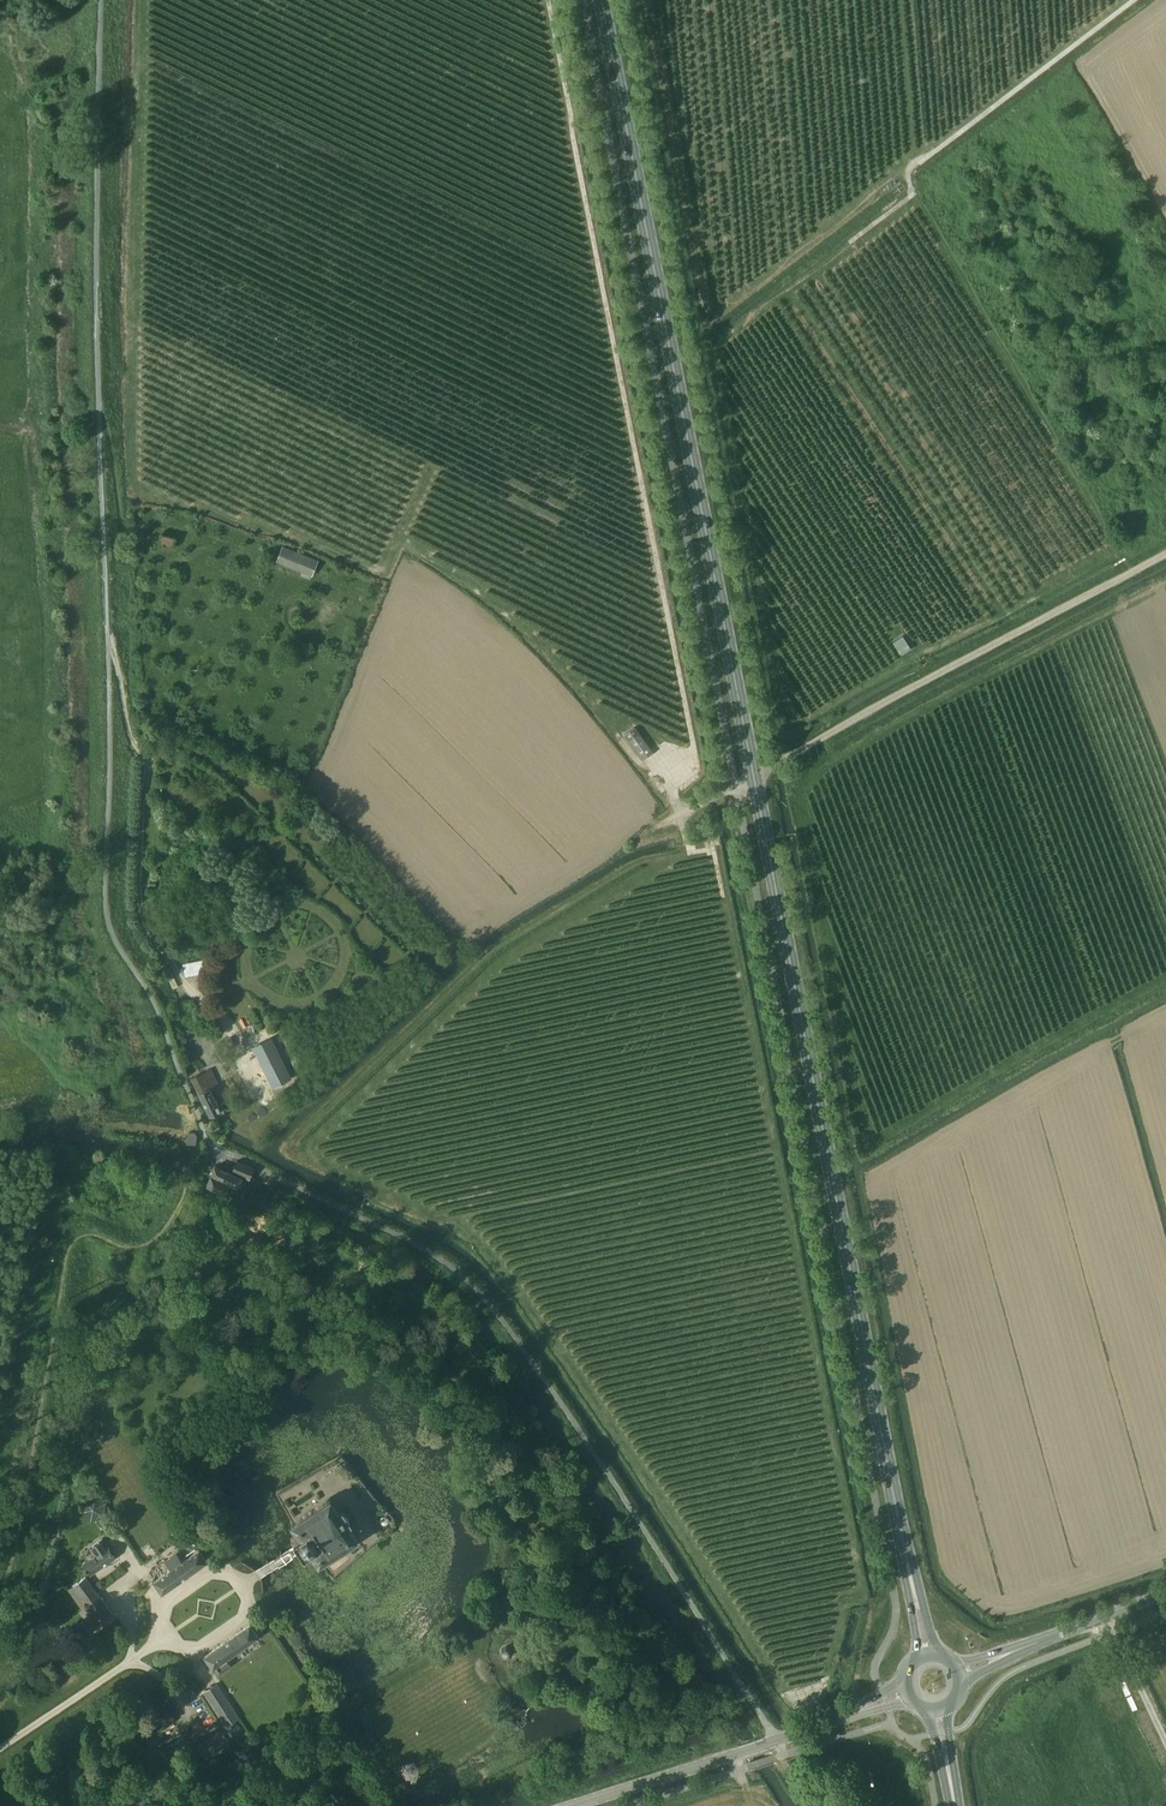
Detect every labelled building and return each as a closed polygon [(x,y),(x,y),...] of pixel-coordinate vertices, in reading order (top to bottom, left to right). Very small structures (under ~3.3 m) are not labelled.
[(155,540),(169,545),(172,535),(159,530),(155,540)] [(277,562),(312,575),(317,561),(283,547),(277,562)] [(891,642),(899,654),(909,648),(901,635),(891,642)] [(643,760),(653,753),(638,733),(628,741),(643,760)] [(184,975),(206,973),(204,960),(183,962),(184,975)] [(267,1040),(250,1048),(270,1087),(286,1079),(267,1040)] [(211,1068),(202,1073),(190,1079),(198,1094),(199,1094),(210,1117),(220,1111),(209,1089),(219,1084),(211,1068)] [(195,1133),(188,1132),(187,1143),(195,1144),(196,1135),(195,1133)] [(237,1160),(231,1173),(250,1180),(255,1167),(237,1160)] [(214,1166),(206,1186),(226,1194),(230,1183),(239,1186),(242,1178),(214,1166)] [(82,1511),(96,1521),(100,1515),(105,1519),(115,1505),(97,1492),(82,1511)] [(339,1511),(330,1497),(291,1523),(299,1535),(293,1538),(304,1555),(310,1550),(319,1563),(357,1538),(348,1523),(351,1521),(343,1509),(339,1511)] [(91,1546),(96,1554),(83,1563),(90,1575),(116,1557),(103,1538),(91,1546)] [(165,1560),(171,1569),(179,1581),(207,1562),(199,1550),(182,1562),(176,1552),(165,1560)] [(179,1581),(171,1569),(154,1581),(162,1593),(179,1581)] [(85,1576),(72,1586),(66,1590),(83,1613),(82,1614),(85,1618),(84,1619),(91,1628),(113,1613),(85,1576)] [(230,1664),(226,1658),(258,1636),(250,1624),(205,1656),(213,1667),(216,1665),(220,1671),(230,1664)] [(217,1684),(204,1692),(227,1725),(239,1718),(217,1684)] [(656,1687),(639,1687),(639,1701),(656,1702),(656,1687)] [(197,1747),(205,1758),(205,1759),(209,1756),(229,1742),(221,1730),(197,1747)] [(812,1779),(803,1764),(790,1772),(799,1786),(812,1779)]
